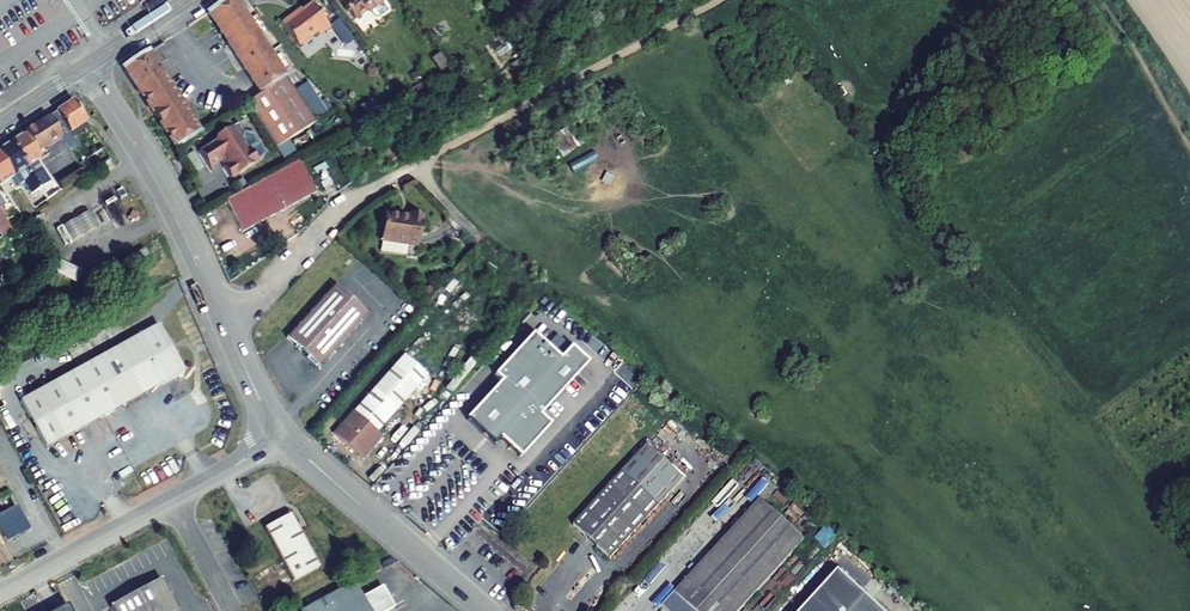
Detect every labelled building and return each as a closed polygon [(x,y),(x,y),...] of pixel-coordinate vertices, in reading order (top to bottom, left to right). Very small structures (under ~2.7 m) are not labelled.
[(235,0),(228,0),(208,13),(260,94),(285,78),(235,0)] [(383,0),(339,0),(354,20),(367,10),(368,12),(369,11),(374,17),(378,18),(387,11),(387,7),(383,1),(384,1),(383,0)] [(522,6),(530,10),(536,0),(526,0),(522,6)] [(296,16),(294,13),(280,23),(298,46),(316,32),(318,35),(329,27),(312,4),(296,16)] [(200,132),(157,66),(165,61),(156,47),(123,68),(174,147),(175,149),(176,148),(200,132)] [(420,76),(417,71),(409,75),(412,80),(420,76)] [(290,80),(296,88),(305,81),(299,74),(290,80)] [(245,104),(274,149),(314,123),(285,78),(260,94),(245,104)] [(48,118),(61,139),(68,149),(77,143),(73,137),(72,138),(69,134),(86,123),(73,102),(48,118)] [(45,149),(61,139),(48,118),(23,134),(40,160),(49,155),(45,149)] [(222,167),(230,179),(237,174),(238,175),(257,162),(249,149),(246,151),(240,141),(241,140),(243,131),(237,123),(215,137),(213,141),(198,152),(208,168),(221,159),(225,165),(222,167)] [(9,143),(47,200),(57,194),(36,162),(40,160),(23,134),(9,143)] [(47,200),(9,143),(0,149),(0,157),(19,187),(23,184),(34,202),(36,201),(39,205),(47,200)] [(89,161),(94,169),(109,159),(104,151),(89,161)] [(23,193),(19,187),(0,157),(0,186),(23,221),(31,215),(23,203),(22,204),(18,197),(23,193)] [(225,201),(242,233),(316,193),(299,161),(225,201)] [(316,176),(327,169),(324,163),(312,169),(316,176)] [(2,207),(0,208),(0,215),(5,222),(10,219),(2,207)] [(63,227),(72,243),(79,239),(92,231),(98,228),(89,213),(83,216),(71,222),(63,227)] [(408,218),(384,214),(380,241),(382,242),(407,245),(417,247),(422,217),(408,215),(408,218)] [(11,232),(5,222),(0,215),(0,234),(2,238),(11,232)] [(45,229),(42,216),(35,218),(38,231),(45,229)] [(72,243),(63,227),(57,231),(65,246),(72,243)] [(405,256),(407,245),(382,242),(380,252),(405,256)] [(141,251),(124,260),(128,266),(144,258),(141,251)] [(60,261),(54,274),(77,283),(82,270),(60,261)] [(434,291),(431,285),(424,289),(427,295),(434,291)] [(318,368),(367,315),(335,286),(286,339),(318,368)] [(76,337),(85,351),(110,335),(102,321),(76,337)] [(169,345),(158,325),(117,348),(110,352),(107,353),(99,358),(20,401),(46,449),(184,373),(174,354),(169,345)] [(556,354),(529,329),(490,370),(498,377),(463,413),(490,440),(496,434),(517,452),(547,421),(536,411),(586,359),(567,342),(556,354)] [(107,347),(110,352),(117,348),(115,342),(107,347)] [(174,342),(169,345),(174,354),(179,351),(174,342)] [(96,353),(99,358),(107,353),(104,348),(96,353)] [(354,412),(376,432),(426,376),(404,356),(354,412)] [(381,437),(376,432),(354,412),(334,435),(361,459),(381,437)] [(609,560),(682,481),(645,447),(572,526),(609,560)] [(665,610),(740,610),(804,542),(760,502),(675,594),(674,594),(661,607),(665,610)] [(16,508),(0,516),(0,534),(5,544),(29,531),(16,508)] [(290,515),(264,529),(292,582),(319,568),(290,515)] [(370,576),(380,570),(375,561),(365,566),(370,576)] [(836,574),(802,610),(875,610),(836,574)] [(161,579),(110,607),(112,610),(178,610),(161,579)] [(353,583),(301,610),(368,610),(353,583)]
